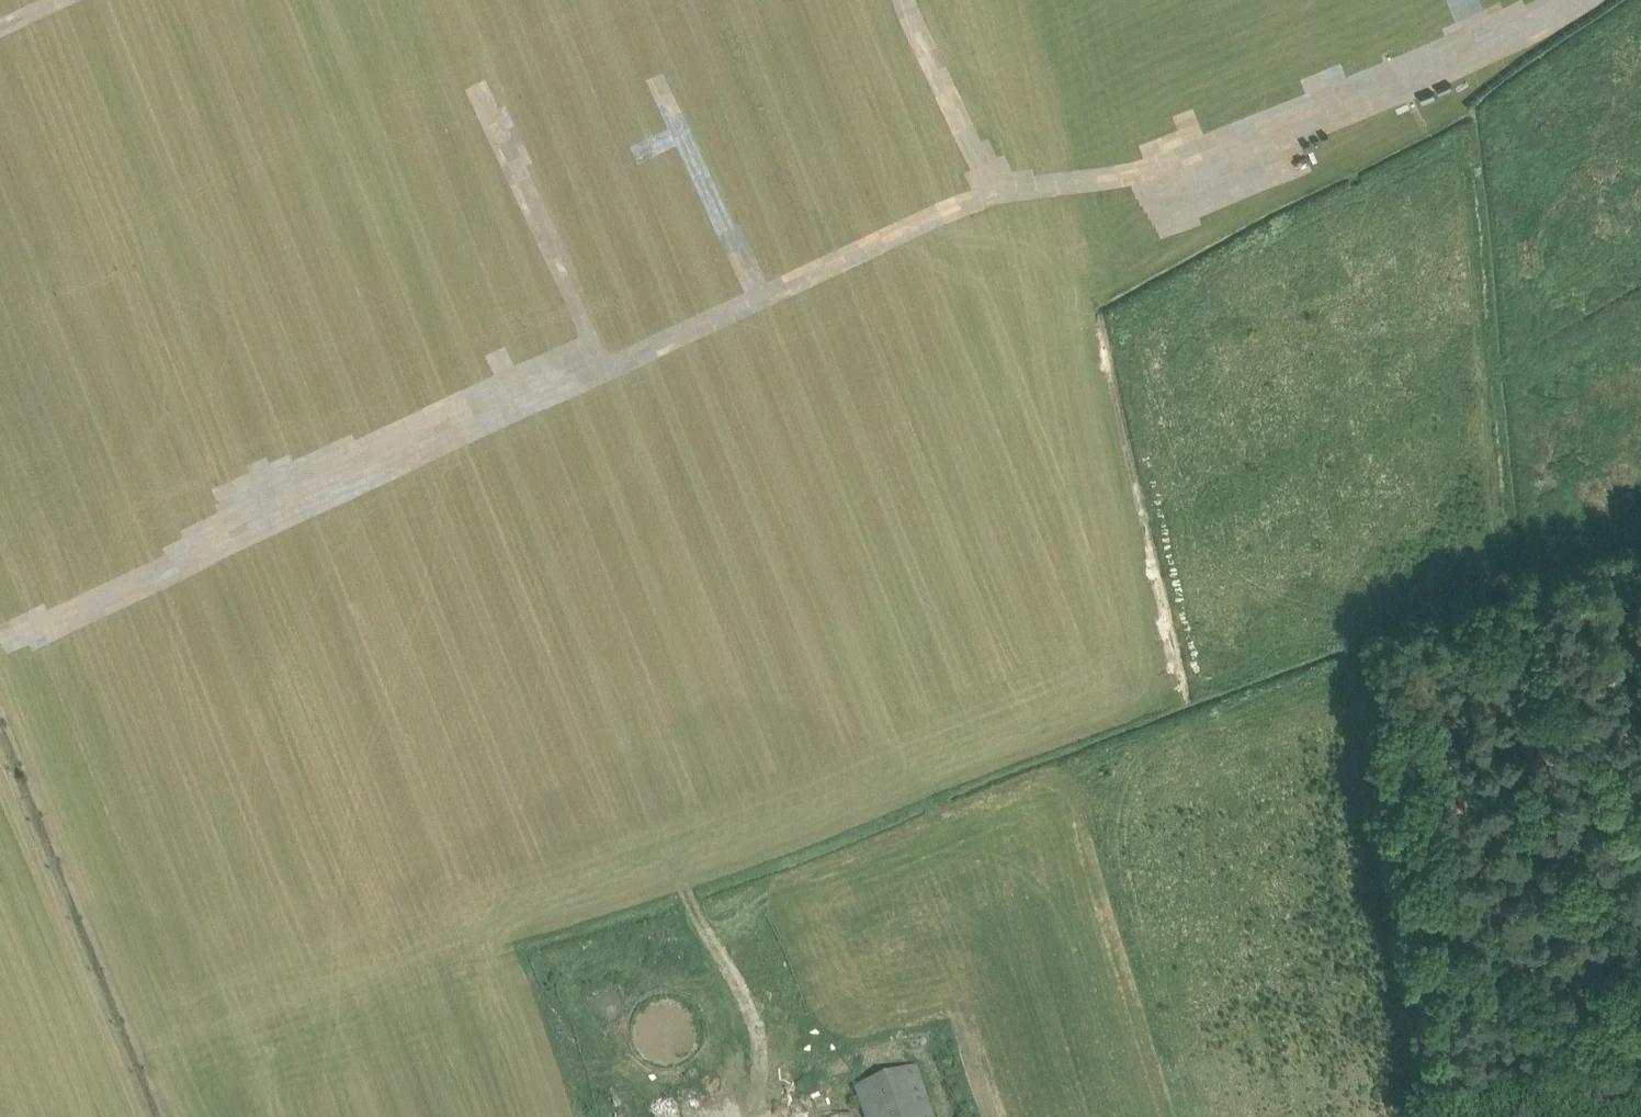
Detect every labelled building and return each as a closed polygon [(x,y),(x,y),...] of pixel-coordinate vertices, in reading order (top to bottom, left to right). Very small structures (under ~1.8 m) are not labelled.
[(920,1075),(918,1067),(857,1088),(859,1095),(867,1116),(934,1116),(920,1075)] [(664,1116),(680,1116),(675,1102),(660,1107),(664,1116)]
